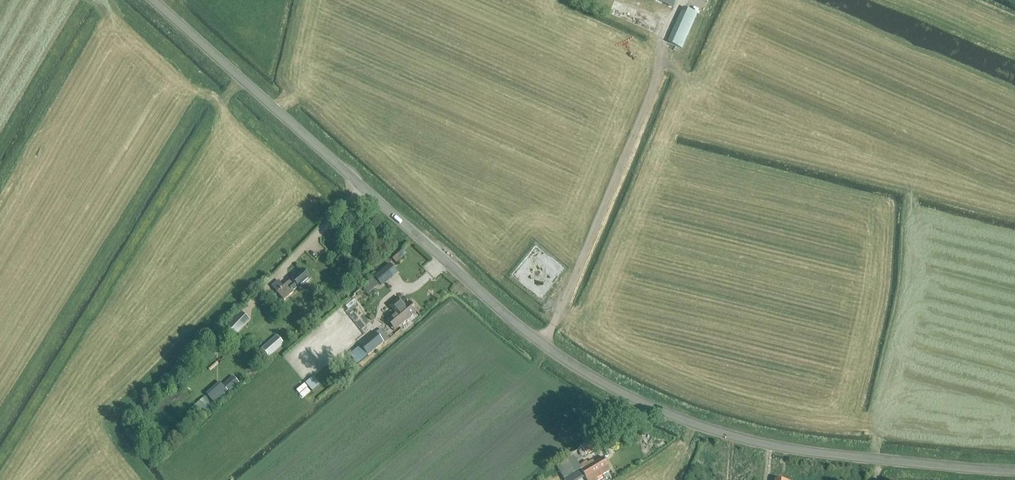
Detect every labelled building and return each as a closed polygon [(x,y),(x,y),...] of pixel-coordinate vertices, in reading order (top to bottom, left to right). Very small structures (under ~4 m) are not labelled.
[(682,49),(698,13),(683,7),(668,42),(682,49)] [(393,259),(397,264),(407,255),(402,250),(393,259)] [(383,287),(399,273),(390,263),(374,276),(383,287)] [(299,289),(311,279),(303,269),(291,279),(284,286),(279,280),(271,286),(284,301),(294,292),(293,291),(298,287),(299,289)] [(406,305),(399,297),(389,306),(396,314),(389,320),(397,330),(417,313),(409,303),(406,305)] [(237,334),(250,320),(241,311),(227,325),(237,334)] [(290,330),(287,329),(283,332),(283,336),(287,338),(291,334),(290,330)] [(389,340),(380,329),(376,333),(375,332),(359,345),(360,346),(350,355),(358,365),(384,343),(385,343),(389,340)] [(269,358),(275,353),(277,351),(284,345),(280,340),(277,336),(268,344),(262,349),(269,358)] [(223,343),(219,339),(214,344),(218,348),(223,343)] [(216,404),(240,383),(233,376),(222,385),(220,382),(207,394),(216,404)] [(314,390),(320,384),(314,377),(308,382),(314,390)] [(209,409),(213,405),(205,396),(200,401),(209,409)] [(591,439),(580,446),(586,455),(597,448),(591,439)] [(574,457),(557,468),(565,479),(578,479),(585,476),(588,479),(598,479),(611,471),(603,458),(594,463),(592,461),(580,468),(574,457)]
